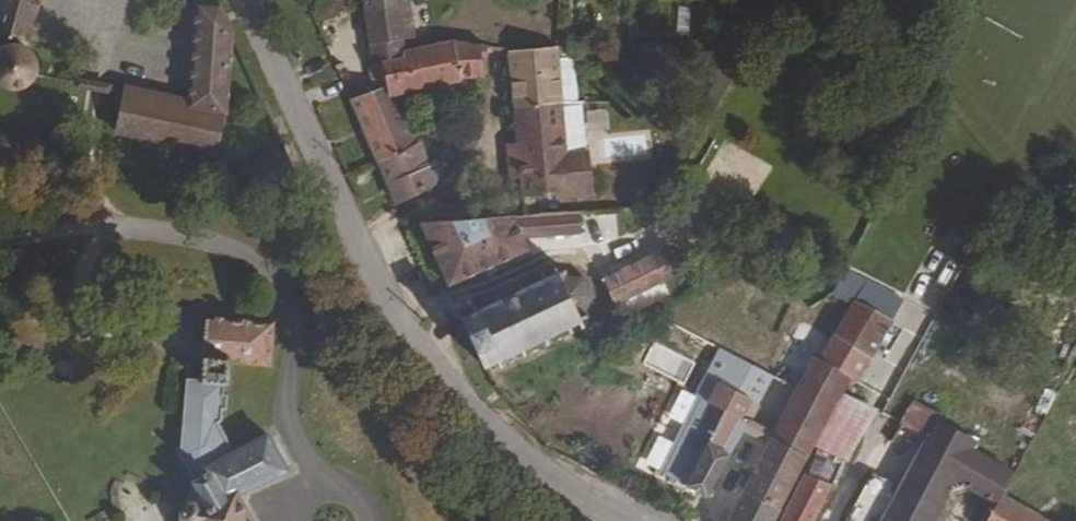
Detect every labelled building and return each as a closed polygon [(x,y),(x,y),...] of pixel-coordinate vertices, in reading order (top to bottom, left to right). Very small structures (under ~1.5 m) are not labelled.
[(18,93),(23,84),(22,75),(21,70),(19,63),(34,0),(0,0),(0,98),(2,99),(11,97),(18,93)] [(367,50),(399,46),(413,44),(407,0),(360,0),(367,50)] [(110,140),(215,148),(228,37),(214,8),(188,15),(181,107),(115,98),(110,140)] [(744,49),(757,18),(745,13),(732,46),(744,49)] [(399,46),(367,50),(368,63),(380,62),(400,60),(399,46)] [(400,60),(380,62),(385,87),(388,101),(476,84),(474,47),(400,60)] [(547,51),(497,55),(506,116),(552,110),(548,59),(547,51)] [(703,87),(721,99),(742,60),(725,51),(703,87)] [(41,57),(36,85),(76,92),(80,64),(41,57)] [(564,110),(562,59),(548,59),(552,110),(564,110)] [(385,87),(346,104),(376,166),(412,146),(388,101),(385,87)] [(509,148),(517,205),(554,201),(569,200),(570,205),(592,203),(591,198),(587,158),(584,159),(580,111),(564,110),(552,110),(506,116),(508,133),(495,135),(498,152),(509,148)] [(508,133),(506,116),(493,117),(495,135),(508,133)] [(412,146),(376,166),(394,205),(439,183),(428,141),(412,146)] [(445,209),(446,228),(482,226),(480,207),(445,209)] [(576,220),(548,222),(549,240),(577,238),(576,220)] [(524,257),(510,224),(508,224),(482,226),(446,228),(410,230),(439,295),(524,257)] [(663,252),(596,285),(607,310),(674,277),(663,252)] [(578,332),(575,327),(581,324),(578,316),(590,310),(575,277),(562,283),(557,276),(552,277),(549,272),(543,275),(546,281),(540,283),(538,278),(533,280),(535,286),(517,294),(514,288),(508,291),(510,297),(492,304),(489,299),(483,302),(486,308),(468,316),(465,310),(459,313),(462,321),(453,325),(475,373),(484,369),(488,375),(494,372),(492,366),(509,358),(511,363),(517,360),(515,355),(533,347),(535,353),(540,349),(538,344),(557,335),(560,340),(568,336),(565,331),(570,329),(573,335),(578,332)] [(861,283),(854,304),(895,318),(902,296),(861,283)] [(878,330),(853,316),(841,310),(825,341),(861,361),(878,330)] [(266,367),(267,324),(192,325),(190,381),(177,382),(174,450),(192,476),(188,507),(179,509),(174,515),(174,520),(248,520),(237,501),(285,473),(265,437),(229,458),(216,429),(218,367),(266,367)] [(846,391),(861,361),(825,341),(810,368),(803,364),(733,499),(773,518),(804,455),(830,403),(837,387),(846,391)] [(697,502),(734,433),(736,429),(731,426),(741,406),(708,388),(697,408),(714,417),(675,491),(697,502)] [(837,472),(863,421),(830,403),(804,455),(807,458),(834,470),(837,472)] [(903,410),(892,433),(916,447),(923,436),(928,424),(903,410)] [(985,520),(992,505),(1002,488),(1004,486),(983,474),(923,436),(916,447),(889,496),(876,520),(928,520),(942,494),(977,514),(985,520)] [(807,458),(794,483),(820,496),(834,470),(807,458)] [(820,496),(794,483),(776,519),(776,520),(808,520),(820,496)] [(863,484),(843,520),(876,520),(889,496),(863,484)] [(1002,488),(992,505),(999,510),(1008,493),(1002,488)] [(773,518),(733,499),(721,520),(772,520),(773,518)] [(992,505),(985,520),(984,520),(1018,520),(999,510),(992,505)]
